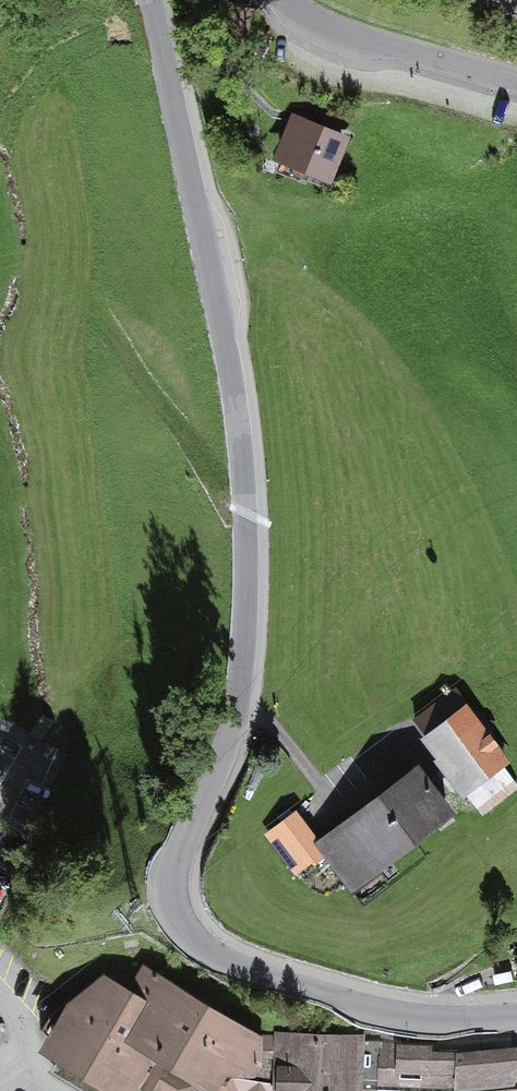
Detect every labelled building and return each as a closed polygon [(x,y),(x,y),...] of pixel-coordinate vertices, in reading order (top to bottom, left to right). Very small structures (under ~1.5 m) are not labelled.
[(296,120),(282,155),(329,176),(342,139),(296,120)] [(419,720),(487,807),(515,785),(499,765),(505,760),(467,712),(453,694),(419,720)] [(420,773),(384,800),(410,835),(446,808),(420,773)] [(375,862),(410,835),(384,800),(325,846),(350,880),(375,862)] [(319,849),(295,817),(270,836),(294,868),(319,849)] [(232,1088),(246,1030),(247,1025),(146,964),(107,971),(97,979),(83,1003),(73,996),(50,1013),(40,1030),(62,1056),(55,1067),(95,1090),(209,1090),(213,1085),(231,1088),(232,1088)] [(246,1030),(232,1088),(233,1090),(234,1086),(245,1088),(245,1090),(275,1090),(283,1090),(284,1090),(352,1090),(353,1074),(379,1075),(381,1041),(356,1037),(284,1035),(256,1037),(246,1030)] [(456,1090),(456,1087),(458,1052),(432,1051),(426,1045),(398,1044),(398,1043),(381,1041),(379,1075),(379,1086),(398,1088),(399,1074),(409,1074),(408,1081),(422,1081),(428,1088),(439,1088),(439,1090),(456,1090)] [(458,1052),(456,1087),(456,1090),(516,1085),(516,1052),(512,1052),(458,1052)]
